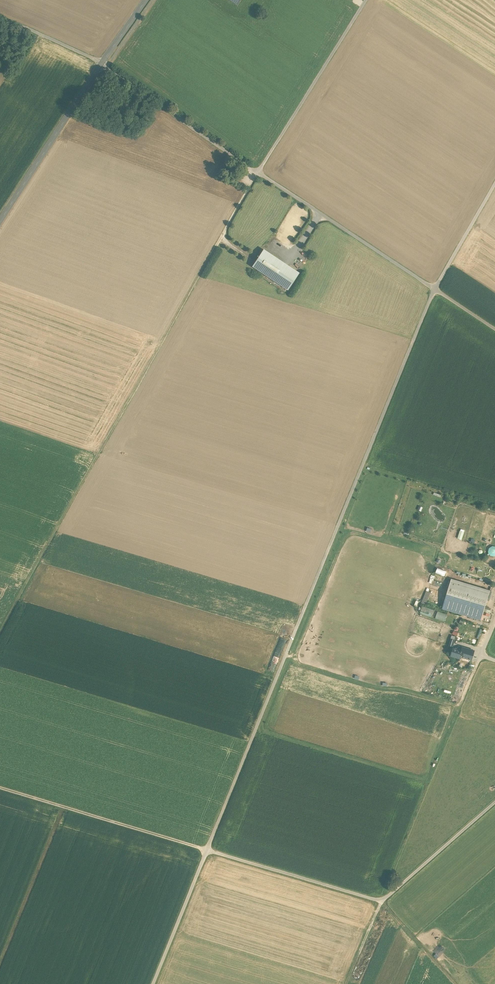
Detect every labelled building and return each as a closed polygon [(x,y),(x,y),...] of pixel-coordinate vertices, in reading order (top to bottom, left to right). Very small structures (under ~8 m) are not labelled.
[(233,166),(227,173),(227,176),(228,178),(230,178),(232,177),(238,169),(233,166)] [(299,273),(263,249),(252,266),(288,290),(299,273)] [(435,572),(444,576),(446,571),(437,567),(435,572)] [(481,620),(490,590),(450,578),(442,609),(481,620)] [(426,602),(430,592),(426,590),(422,600),(426,602)] [(453,647),(456,636),(451,635),(448,645),(453,647)] [(461,650),(453,648),(450,656),(460,659),(461,656),(472,660),(475,650),(463,646),(461,650)]
